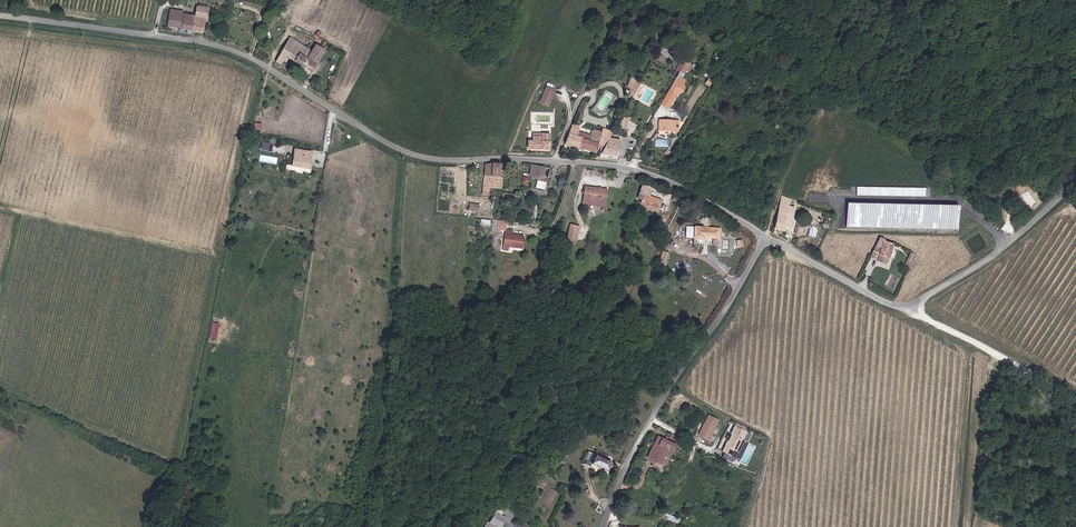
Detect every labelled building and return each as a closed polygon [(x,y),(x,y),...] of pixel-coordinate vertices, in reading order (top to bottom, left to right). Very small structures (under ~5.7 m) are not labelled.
[(204,34),(208,7),(197,6),(196,16),(183,14),(183,12),(171,10),(168,27),(193,31),(193,33),(204,34)] [(292,37),(276,61),(282,65),(285,60),(287,62),(290,57),(313,71),(326,51),(316,44),(312,50),(292,37)] [(688,71),(692,65),(685,60),(678,71),(684,74),(686,70),(688,71)] [(687,90),(686,86),(688,81),(680,76),(673,88),(664,105),(671,109),(681,93),(686,92),(687,90)] [(636,97),(643,85),(632,78),(628,85),(635,88),(631,94),(636,97)] [(553,93),(545,90),(540,103),(549,106),(553,93)] [(632,123),(624,117),(619,126),(628,131),(632,123)] [(680,126),(680,120),(661,120),(661,131),(677,131),(677,126),(680,126)] [(262,130),(262,123),(255,122),(254,129),(262,130)] [(573,125),(566,143),(594,153),(596,148),(598,142),(591,139),(592,136),(579,131),(580,127),(573,125)] [(598,142),(596,148),(603,151),(610,138),(613,131),(604,129),(602,133),(594,130),(592,136),(591,139),(598,142)] [(529,141),(529,149),(550,149),(550,134),(534,134),(534,141),(529,141)] [(618,157),(621,140),(610,138),(603,151),(602,154),(618,157)] [(272,151),(273,143),(262,141),(261,149),(272,151)] [(310,168),(312,152),(295,150),(293,166),(310,168)] [(500,176),(501,165),(502,163),(492,163),(486,164),(485,175),(500,176)] [(548,168),(533,165),(531,176),(538,178),(539,175),(546,177),(548,168)] [(503,176),(500,176),(485,175),(484,188),(491,188),(502,189),(503,176)] [(536,187),(543,189),(546,177),(539,175),(538,178),(536,187)] [(650,206),(650,207),(659,210),(663,199),(650,195),(653,187),(643,184),(639,198),(643,199),(642,203),(650,206)] [(585,186),(584,198),(605,201),(607,189),(585,186)] [(794,208),(781,205),(776,228),(790,231),(795,208),(794,208)] [(506,230),(507,222),(499,221),(498,231),(501,232),(501,230),(506,230)] [(574,240),(576,240),(580,226),(571,224),(567,238),(568,238),(574,240)] [(688,226),(688,238),(697,239),(697,237),(720,238),(722,228),(688,226)] [(523,248),(525,235),(513,234),(513,230),(509,229),(509,231),(506,231),(505,246),(509,246),(523,248)] [(893,244),(891,242),(884,241),(882,247),(878,246),(873,256),(880,259),(879,260),(888,264),(893,244)] [(668,253),(662,251),(659,258),(665,260),(668,253)] [(905,264),(910,266),(915,254),(911,252),(905,264)] [(710,438),(720,419),(710,414),(700,433),(710,438)] [(734,449),(738,452),(745,440),(743,439),(747,431),(735,425),(731,433),(732,434),(729,441),(728,440),(722,450),(731,455),(734,449)] [(666,448),(671,450),(675,444),(657,436),(647,457),(659,463),(666,448)] [(568,446),(561,458),(566,460),(567,460),(573,449),(568,446)] [(612,461),(590,451),(584,463),(590,466),(592,462),(608,469),(612,461)] [(497,512),(491,522),(499,526),(503,526),(508,518),(497,512)] [(679,522),(680,518),(668,514),(666,519),(679,522)]
